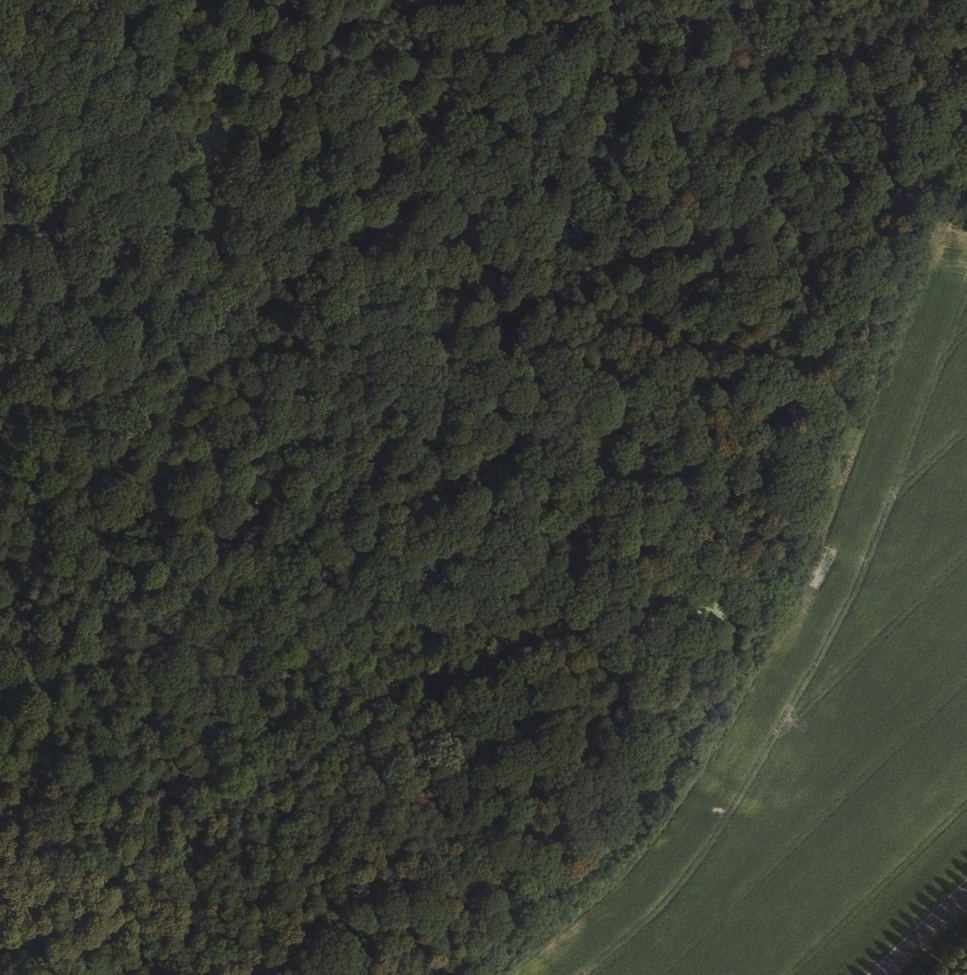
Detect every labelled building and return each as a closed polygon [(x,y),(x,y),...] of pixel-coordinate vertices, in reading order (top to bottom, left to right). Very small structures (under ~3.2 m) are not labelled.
[(68,952),(73,940),(60,935),(55,945),(68,952)]
